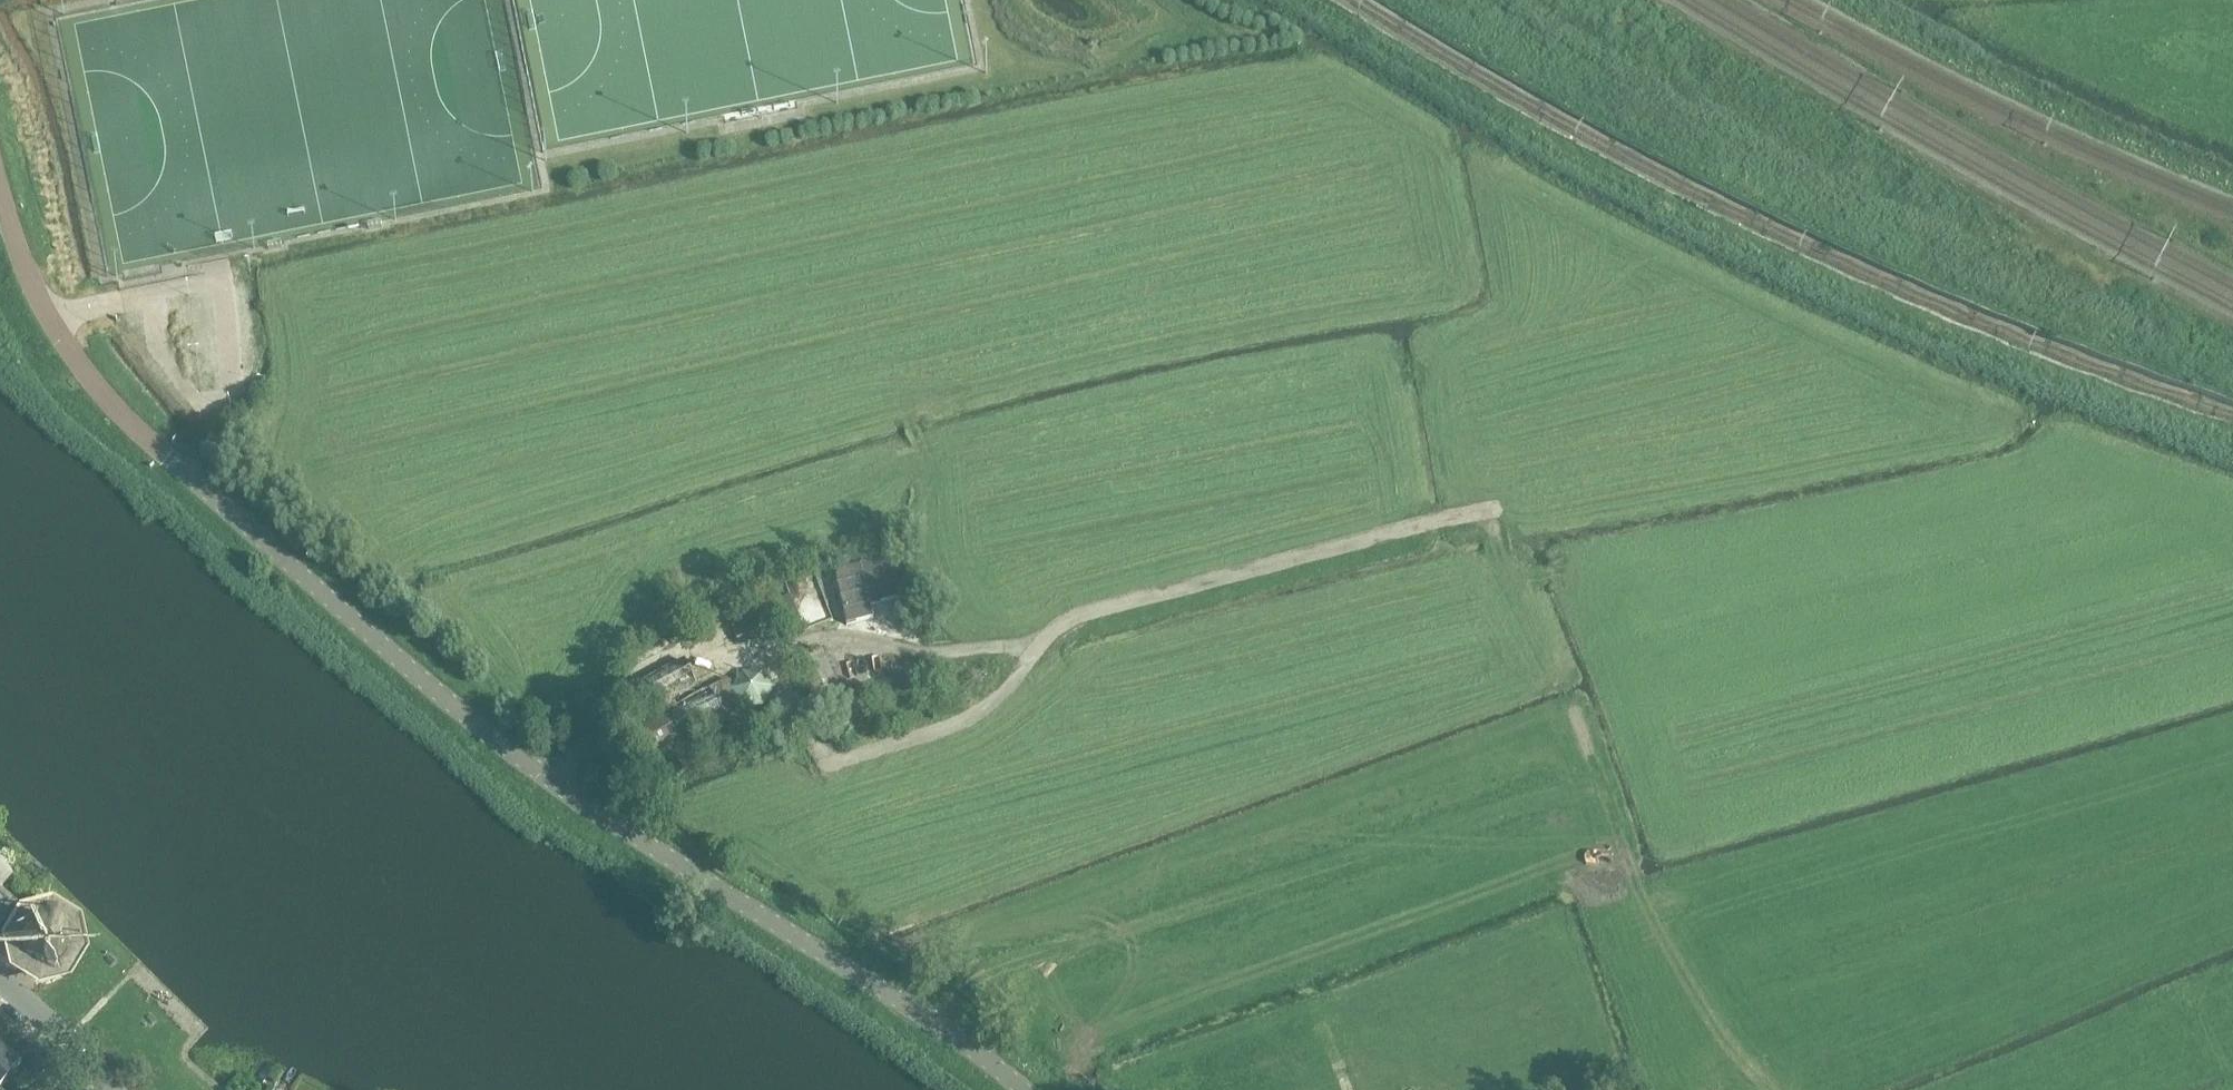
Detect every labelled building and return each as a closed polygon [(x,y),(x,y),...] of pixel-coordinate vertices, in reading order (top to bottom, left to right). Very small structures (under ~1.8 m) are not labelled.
[(729,621),(737,639),(763,628),(767,638),(802,622),(790,595),(729,621)] [(826,731),(851,720),(822,650),(797,660),(826,731)] [(642,682),(656,707),(661,715),(624,735),(644,771),(746,715),(727,679),(677,706),(673,700),(696,687),(682,661),(642,682)] [(733,686),(753,713),(778,694),(757,667),(733,686)] [(0,893),(0,920),(13,905),(0,893)] [(20,960),(37,971),(38,971),(58,966),(68,949),(63,927),(46,917),(25,924),(15,940),(20,960)] [(20,1062),(0,1044),(0,1086),(20,1062)]
